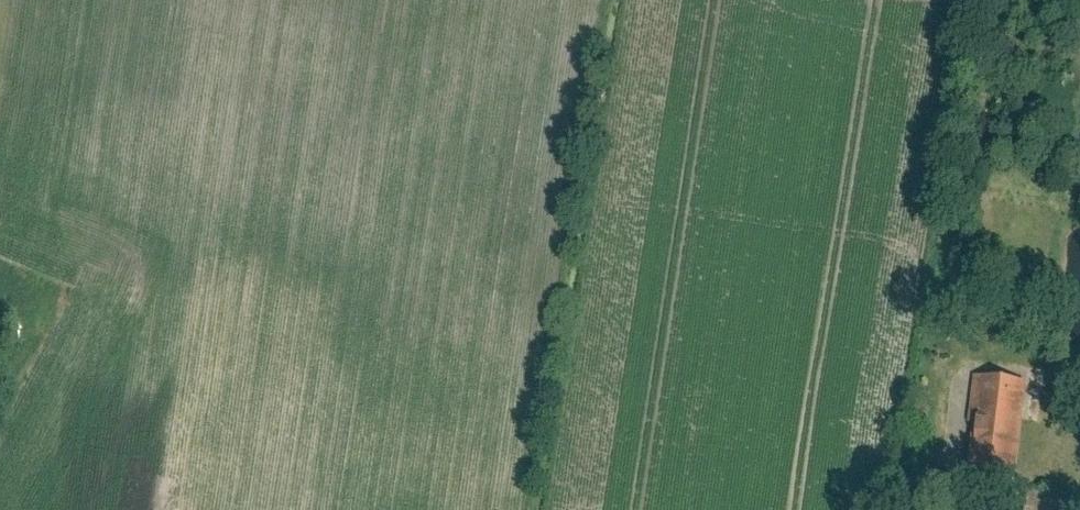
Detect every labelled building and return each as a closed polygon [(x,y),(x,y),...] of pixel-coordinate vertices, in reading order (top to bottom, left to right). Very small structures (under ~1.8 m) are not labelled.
[(985,430),(978,483),(1016,488),(1030,392),(982,385),(975,429),(985,430)] [(1033,509),(1055,509),(1058,487),(1036,484),(1033,509)]
